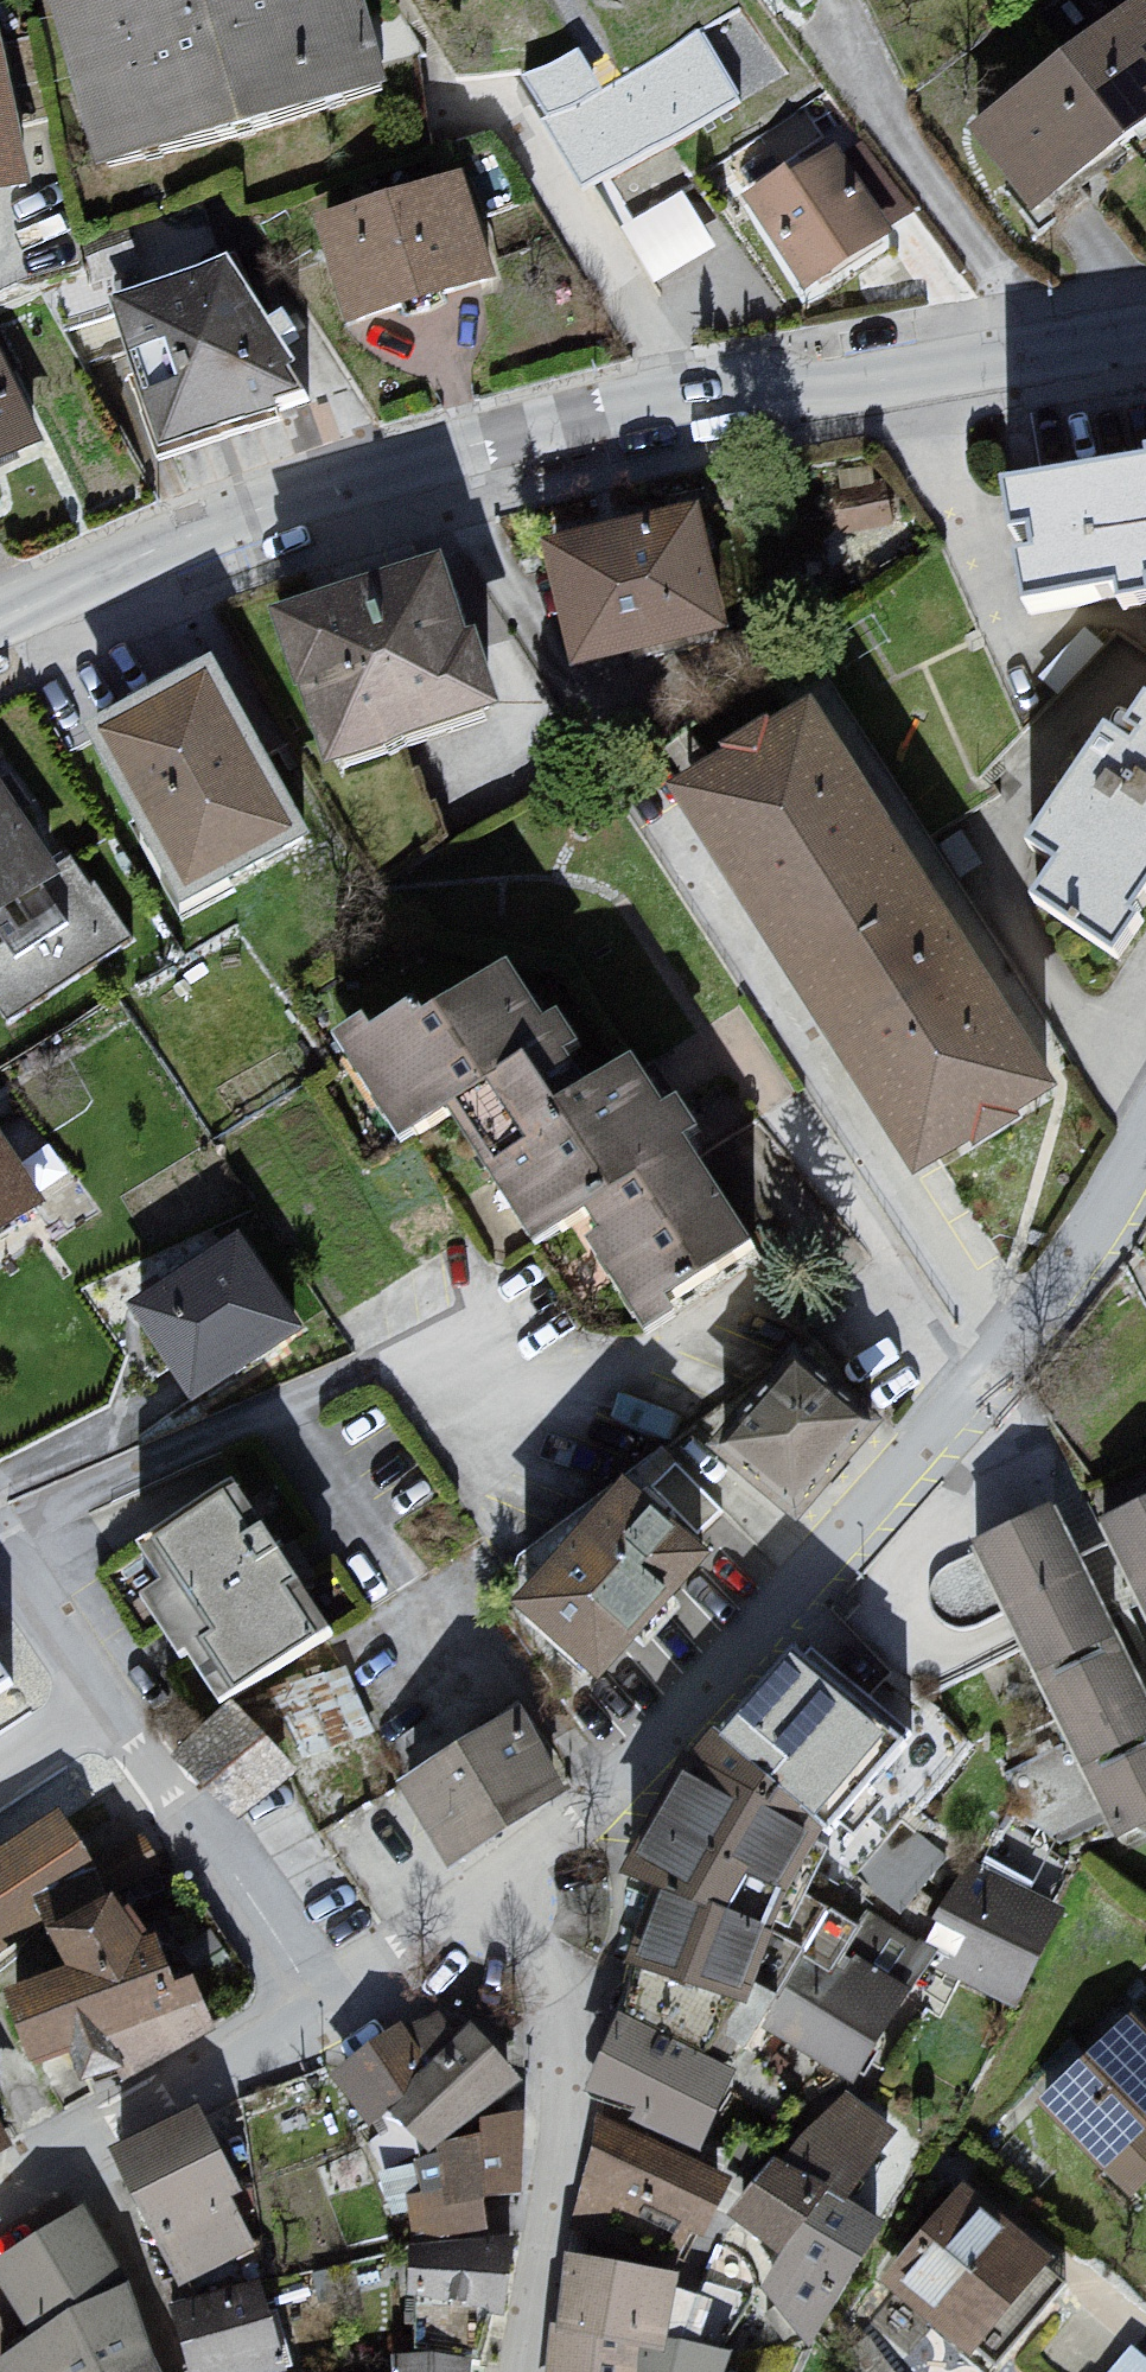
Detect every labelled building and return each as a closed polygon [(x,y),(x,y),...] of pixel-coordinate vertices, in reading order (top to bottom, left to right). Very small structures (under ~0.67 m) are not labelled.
[(102,159),(391,77),(369,0),(57,0),(102,159)] [(979,140),(1040,225),(1145,148),(1145,14),(979,140)] [(0,39),(0,203),(50,191),(11,37),(0,39)] [(646,70),(661,100),(667,97),(674,113),(634,132),(641,146),(741,98),(712,38),(646,70)] [(807,283),(921,220),(865,121),(751,185),(807,283)] [(470,182),(323,223),(348,318),(358,319),(367,329),(509,286),(470,182)] [(241,270),(118,305),(175,454),(319,393),(241,270)] [(46,449),(0,358),(0,472),(46,449)] [(1009,498),(1023,622),(1145,598),(1145,469),(1009,498)] [(709,513),(552,549),(581,680),(742,639),(709,513)] [(280,610),(331,762),(494,708),(444,556),(280,610)] [(97,736),(199,911),(328,847),(227,666),(97,736)] [(829,713),(677,809),(937,1189),(1075,1101),(829,713)] [(1029,917),(1128,971),(1145,949),(1145,754),(1123,733),(1025,853),(1048,880),(1029,917)] [(64,886),(0,781),(0,927),(64,886)] [(389,1027),(342,1046),(407,1151),(513,1098),(557,1154),(513,1177),(557,1251),(612,1220),(626,1240),(607,1255),(664,1345),(700,1324),(687,1278),(709,1268),(729,1283),(773,1259),(698,1153),(713,1135),(695,1111),(680,1118),(648,1074),(587,1111),(574,1091),(599,1057),(578,1028),(563,1026),(532,976),(445,1033),(427,1020),(400,1039),(389,1027)] [(54,1219),(0,1134),(0,1251),(54,1219)] [(249,1247),(135,1318),(199,1413),(305,1338),(249,1247)] [(809,1378),(739,1456),(817,1520),(888,1439),(809,1378)] [(1103,1519),(1114,1542),(1145,1608),(1145,1499),(1103,1519)] [(644,1502),(528,1621),(622,1692),(726,1570),(644,1502)] [(975,1546),(1117,1839),(1145,1825),(1145,1695),(1080,1558),(1055,1507),(975,1546)] [(253,1509),(173,1552),(231,1646),(219,1656),(247,1709),(344,1662),(253,1509)] [(1080,1558),(1145,1695),(1145,1611),(1114,1542),(1080,1558)] [(912,1737),(800,1645),(719,1738),(826,1829),(832,1834),(912,1737)] [(16,1681),(0,1656),(0,1691),(16,1681)] [(170,1769),(235,1833),(299,1778),(235,1715),(170,1769)] [(525,1720),(408,1791),(461,1876),(581,1799),(525,1720)] [(719,1738),(631,1875),(659,1890),(769,1934),(826,1829),(719,1738)] [(0,1864),(0,1968),(103,1900),(54,1828),(0,1864)] [(937,1978),(1030,2015),(1070,1918),(971,1874),(932,1955),(941,1965),(937,1978)] [(769,1934),(659,1890),(638,1964),(750,2003),(776,1937),(769,1934)] [(77,1979),(17,2005),(33,2065),(63,2078),(103,2083),(221,2037),(208,1991),(183,2005),(166,1936),(126,1904),(62,1939),(77,1979)] [(780,2042),(869,2086),(937,1978),(941,1965),(932,1955),(873,1924),(780,2042)] [(760,2079),(632,2021),(603,2100),(720,2162),(760,2079)] [(408,2029),(336,2084),(376,2146),(402,2123),(436,2162),(480,2127),(528,2089),(476,2034),(440,2073),(408,2029)] [(1040,2109),(1140,2204),(1145,2198),(1145,2040),(1136,2031),(1040,2109)] [(856,2107),(741,2221),(857,2301),(897,2233),(864,2214),(921,2149),(856,2107)] [(538,2224),(535,2112),(480,2127),(436,2162),(421,2239),(538,2224)] [(15,2148),(0,2121),(0,2158),(15,2148)] [(600,2124),(573,2232),(608,2250),(650,2206),(717,2243),(753,2186),(600,2124)] [(206,2125),(114,2163),(185,2301),(268,2257),(239,2207),(251,2202),(206,2125)] [(970,2200),(882,2288),(983,2361),(1059,2267),(970,2200)] [(0,2273),(0,2295),(32,2353),(128,2296),(80,2218),(0,2273)] [(538,2224),(421,2239),(409,2313),(515,2329),(538,2224)] [(561,2371),(653,2371),(655,2358),(685,2358),(695,2279),(582,2262),(572,2338),(563,2338),(561,2371)] [(185,2310),(197,2371),(295,2371),(273,2295),(185,2310)] [(0,2371),(160,2371),(128,2296),(32,2353),(0,2371)] [(685,2358),(655,2358),(653,2371),(733,2371),(735,2362),(685,2358)]
